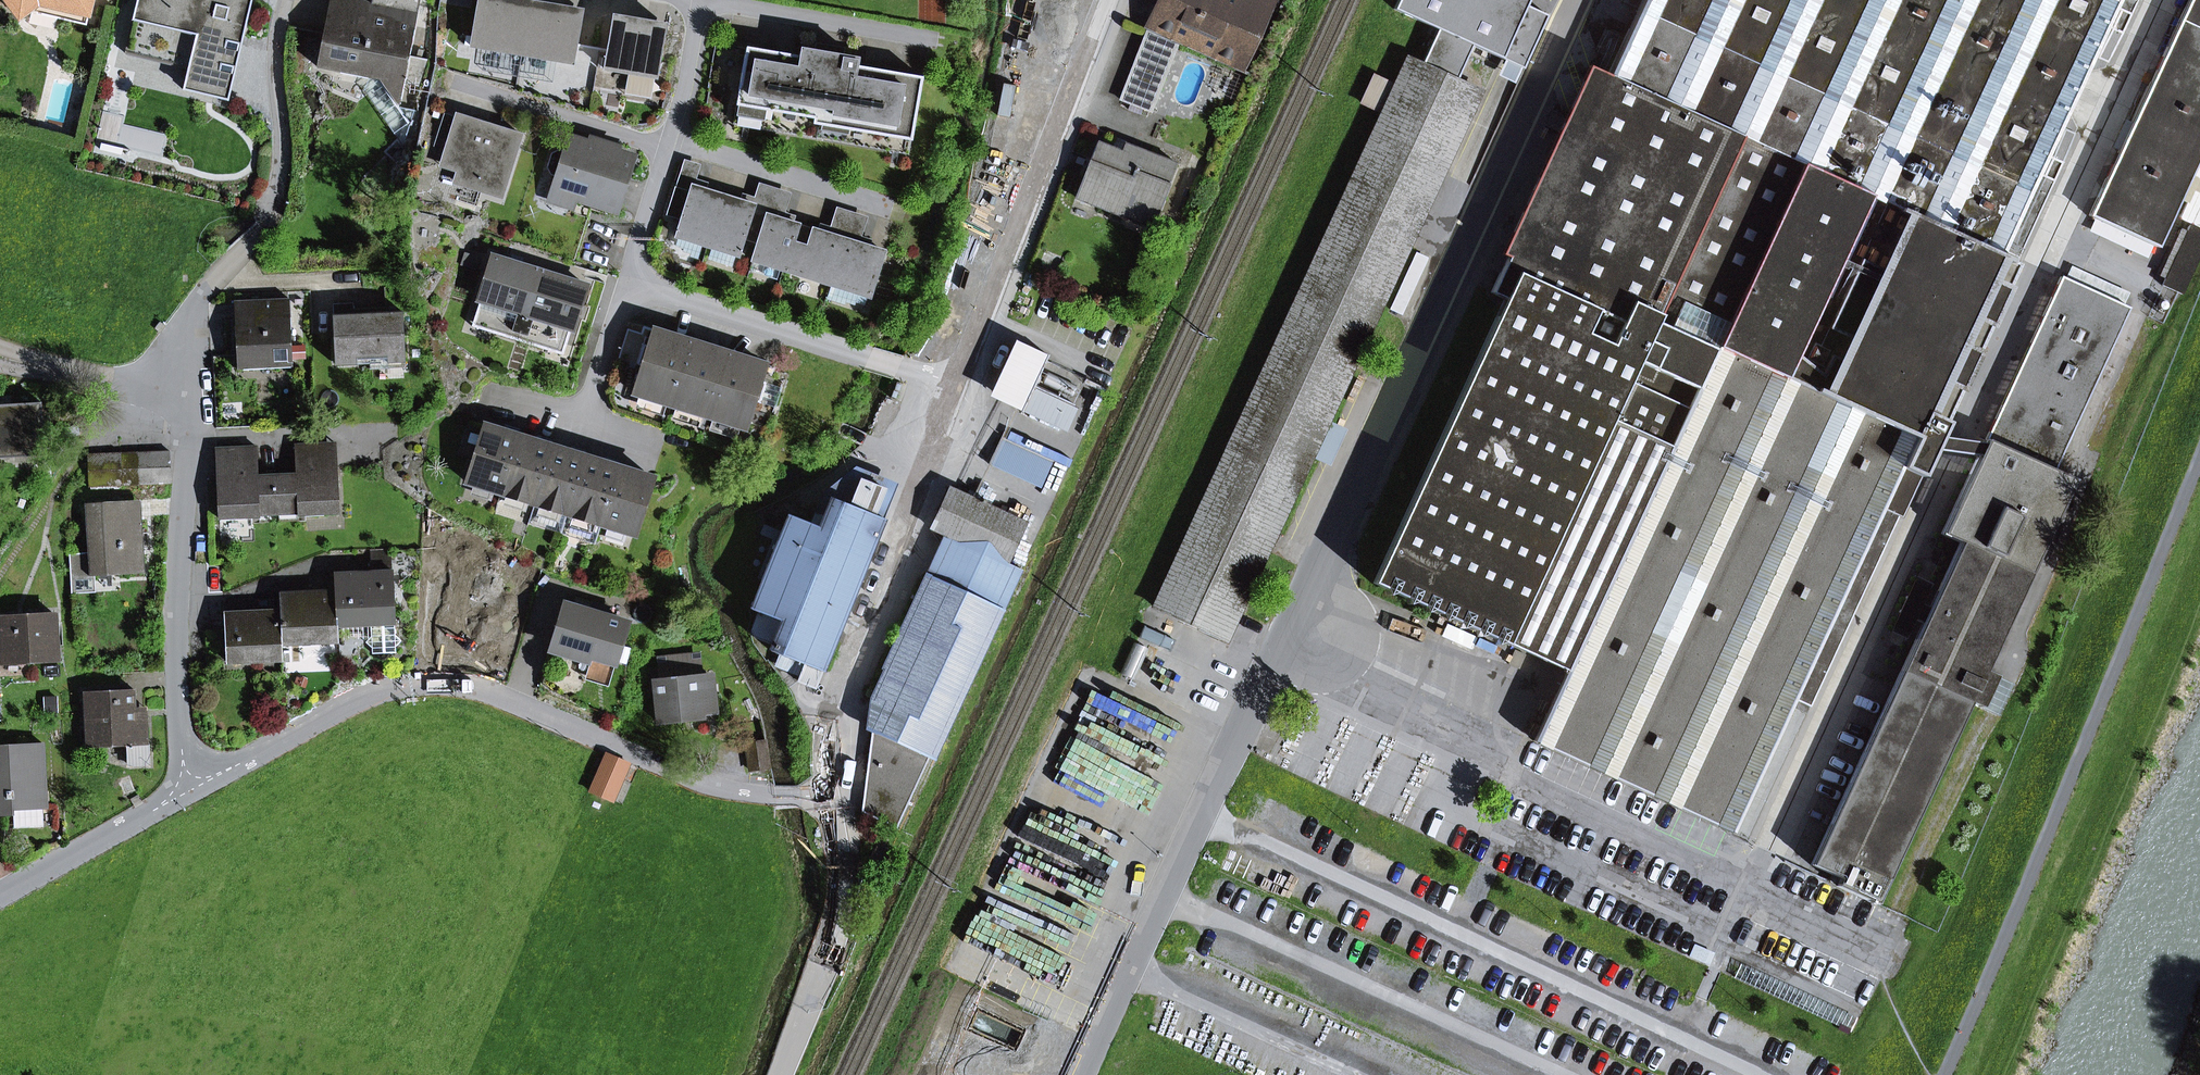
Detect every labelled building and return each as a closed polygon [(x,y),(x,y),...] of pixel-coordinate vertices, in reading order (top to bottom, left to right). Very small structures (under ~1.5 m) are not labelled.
[(20,18),(29,11),(40,4),(89,16),(93,0),(7,0),(20,18)] [(127,44),(130,44),(191,59),(189,68),(184,90),(229,101),(253,0),(138,0),(127,44)] [(421,0),(387,0),(385,10),(372,4),(363,0),(350,0),(337,65),(319,61),(318,67),(370,77),(380,79),(399,108),(421,0)] [(350,0),(331,0),(319,61),(337,65),(350,0)] [(385,10),(387,0),(373,0),(372,4),(385,10)] [(471,46),(487,49),(522,55),(531,1),(522,0),(479,0),(471,46)] [(1145,29),(1148,30),(1178,44),(1233,68),(1234,66),(1243,70),(1251,52),(1242,48),(1259,9),(1263,0),(1168,0),(1163,12),(1154,8),(1145,29)] [(1393,9),(1438,29),(1421,65),(1406,58),(1393,85),(1373,76),(1361,104),(1381,113),(1153,607),(1227,641),(1241,612),(1312,458),(1329,421),(1443,173),(1480,92),(1456,81),(1473,45),(1523,69),(1548,15),(1526,5),(1528,0),(1397,0),(1393,9)] [(1163,12),(1168,0),(1157,0),(1154,8),(1163,12)] [(1507,257),(1491,293),(1504,299),(1697,388),(1566,670),(1550,705),(1533,741),(1731,833),(1790,707),(1793,699),(1810,707),(1856,608),(1849,606),(1862,579),(1868,582),(1899,515),(1882,507),(1888,494),(1908,503),(1933,449),(1939,437),(1962,387),(1940,377),(1986,280),(2004,288),(2016,263),(2078,128),(2067,105),(2082,74),(2106,67),(2137,0),(1642,0),(1608,75),(1587,65),(1510,232),(1500,254),(1507,257)] [(2157,247),(2199,153),(2199,0),(2188,0),(2089,215),(2157,247)] [(556,61),(572,64),(582,10),(531,1),(522,55),(556,61)] [(87,25),(89,16),(40,4),(29,11),(87,25)] [(1242,48),(1251,52),(1268,13),(1259,9),(1242,48)] [(655,78),(656,78),(665,24),(614,15),(604,69),(628,73),(655,78)] [(1121,100),(1151,112),(1178,44),(1148,30),(1121,100)] [(189,68),(191,59),(130,44),(128,54),(189,68)] [(733,124),(908,154),(922,77),(856,66),(857,58),(801,48),(799,56),(746,47),(733,124)] [(483,70),(552,82),(556,61),(522,55),(487,49),(483,70)] [(624,95),(651,99),(655,78),(628,73),(624,95)] [(414,111),(399,108),(380,79),(370,77),(364,90),(403,146),(414,111)] [(457,171),(454,183),(501,198),(522,135),(457,114),(440,166),(457,171)] [(615,210),(632,158),(616,153),(590,145),(570,138),(566,152),(559,150),(552,154),(548,167),(551,174),(559,177),(554,191),(574,197),(615,210)] [(616,153),(618,147),(592,138),(590,145),(616,153)] [(1151,229),(1175,163),(1150,154),(1147,161),(1121,151),(1099,141),(1074,199),(1080,201),(1081,199),(1148,225),(1147,227),(1151,229)] [(1147,161),(1150,154),(1124,144),(1121,151),(1147,161)] [(708,183),(696,179),(701,165),(684,159),(675,188),(690,192),(692,186),(706,190),(708,183)] [(795,216),(785,213),(791,193),(759,183),(754,197),(742,193),(740,201),(754,205),(752,211),(766,216),(767,215),(793,223),(795,216)] [(682,219),(676,237),(678,237),(702,245),(707,246),(723,195),(706,190),(692,186),(690,192),(675,188),(667,215),(682,219)] [(551,202),(570,208),(574,197),(554,191),(551,202)] [(738,256),(743,239),(758,243),(766,216),(752,211),(754,205),(740,201),(723,195),(707,246),(712,248),(736,255),(738,256)] [(1147,227),(1148,225),(1081,199),(1080,201),(1119,217),(1126,227),(1144,235),(1147,227)] [(872,240),(861,236),(868,217),(836,207),(830,227),(820,224),(818,231),(844,239),(870,247),(872,240)] [(758,243),(752,261),(754,261),(780,269),(783,270),(792,242),(807,247),(813,229),(793,223),(767,215),(766,216),(758,243)] [(2190,225),(2162,286),(2182,295),(2199,255),(2199,230),(2190,225)] [(792,242),(783,270),(829,285),(844,239),(818,231),(813,229),(807,247),(792,242)] [(690,257),(698,259),(702,245),(678,237),(675,246),(691,254),(690,257)] [(867,297),(869,297),(883,251),(870,247),(844,239),(829,285),(831,285),(867,297)] [(708,260),(732,267),(736,255),(712,248),(708,260)] [(495,322),(492,332),(518,341),(540,271),(494,257),(475,316),(495,322)] [(751,271),(777,280),(780,269),(754,261),(751,271)] [(1940,377),(1962,387),(2019,264),(2016,263),(2004,288),(1986,280),(1940,377)] [(567,345),(586,286),(583,285),(540,271),(518,341),(543,349),(547,338),(567,345)] [(1840,878),(1836,886),(1876,905),(1970,703),(1981,708),(1996,676),(1984,671),(2072,479),(2053,470),(2128,308),(2094,292),(2060,276),(1985,440),(1985,443),(1979,455),(1963,489),(1941,534),(1960,543),(1930,607),(1922,603),(1915,620),(1923,623),(1810,864),(1840,878)] [(585,277),(583,285),(586,286),(567,345),(564,355),(566,356),(557,387),(571,391),(606,283),(585,277)] [(865,306),(867,297),(831,285),(826,300),(845,305),(845,303),(865,306)] [(235,302),(238,369),(292,367),(289,299),(235,302)] [(1697,388),(1504,299),(1373,583),(1507,644),(1507,643),(1566,670),(1697,388)] [(404,360),(402,313),(386,314),(354,316),(353,309),(353,303),(333,304),(337,364),(370,362),(404,360)] [(354,316),(386,314),(386,308),(353,309),(354,316)] [(472,326),(492,332),(495,322),(475,316),(472,326)] [(643,366),(634,393),(639,395),(667,404),(671,405),(691,341),(654,330),(653,332),(643,328),(641,333),(628,329),(619,358),(643,366)] [(543,349),(564,355),(567,345),(547,338),(543,349)] [(691,341),(671,405),(676,407),(703,415),(708,417),(728,353),(691,341)] [(995,394),(1064,426),(1074,405),(1034,386),(1046,360),(1017,347),(995,394)] [(765,383),(760,381),(765,365),(728,353),(708,417),(713,418),(740,427),(745,428),(754,401),(759,403),(765,383)] [(405,368),(404,360),(370,362),(370,369),(405,368)] [(635,407),(663,416),(667,404),(639,395),(635,407)] [(44,447),(45,447),(42,403),(5,405),(4,397),(0,397),(0,450),(44,447)] [(672,419),(699,428),(703,415),(676,407),(672,419)] [(709,430),(736,439),(740,427),(713,418),(709,430)] [(1312,458),(1328,466),(1345,429),(1329,421),(1312,458)] [(474,459),(467,482),(474,485),(494,491),(501,493),(519,436),(517,435),(503,431),(474,422),(463,456),(474,459)] [(517,435),(519,429),(505,424),(503,431),(517,435)] [(537,441),(551,446),(553,439),(539,434),(537,441)] [(519,436),(501,493),(506,495),(528,502),(534,503),(552,446),(551,446),(537,441),(519,436)] [(1933,449),(1979,455),(1985,443),(1939,437),(1933,449)] [(1001,439),(990,464),(1041,488),(1053,462),(1001,439)] [(298,515),(339,513),(336,443),(295,445),(297,474),(277,475),(279,515),(298,515)] [(584,456),(586,449),(573,445),(570,452),(584,456)] [(552,446),(534,503),(535,504),(568,514),(586,457),(584,456),(570,452),(552,446)] [(44,455),(44,447),(0,450),(0,458),(44,455)] [(260,517),(260,516),(279,515),(277,475),(258,476),(256,447),(216,448),(219,519),(260,517)] [(153,452),(154,485),(171,484),(170,451),(153,452)] [(121,453),(122,486),(138,486),(137,452),(121,453)] [(137,452),(138,486),(154,485),(153,452),(137,452)] [(87,454),(89,487),(105,487),(104,453),(87,454)] [(104,453),(105,487),(122,486),(121,453),(104,453)] [(603,462),(619,467),(621,460),(605,455),(603,462)] [(586,457),(568,514),(601,524),(619,467),(603,462),(586,457)] [(831,498),(884,519),(898,484),(855,466),(821,494),(809,523),(820,527),(831,498)] [(628,533),(635,535),(653,478),(619,467),(601,524),(608,526),(628,533)] [(471,495),(491,501),(494,491),(474,485),(471,495)] [(950,488),(931,528),(944,534),(1006,563),(1025,523),(984,504),(986,500),(982,499),(981,502),(950,488)] [(1899,515),(1902,516),(1908,503),(1888,494),(1882,507),(1899,515)] [(503,505),(525,512),(528,502),(506,495),(503,505)] [(809,523),(789,515),(783,532),(763,581),(752,610),(758,612),(751,630),(754,637),(773,644),(770,651),(780,655),(823,672),(884,519),(831,498),(820,527),(809,523)] [(121,524),(142,523),(141,501),(120,502),(121,524)] [(70,554),(71,577),(95,576),(145,573),(142,523),(121,524),(120,502),(86,504),(89,553),(70,554)] [(595,544),(601,524),(568,514),(535,504),(529,524),(595,544)] [(260,523),(299,521),(298,515),(279,515),(260,516),(260,517),(260,523)] [(773,539),(758,579),(763,581),(783,532),(764,524),(760,534),(773,539)] [(604,537),(625,543),(628,533),(608,526),(604,537)] [(944,534),(926,574),(1004,609),(1022,570),(1006,563),(944,534)] [(391,571),(390,552),(374,553),(375,572),(338,574),(339,590),(336,590),(338,627),(371,626),(372,636),(366,642),(372,648),(372,654),(396,653),(395,647),(401,641),(395,635),(393,571),(391,571)] [(928,757),(934,760),(1004,609),(926,574),(882,669),(884,669),(870,699),(883,705),(871,731),(872,732),(862,812),(896,827),(928,757)] [(72,594),(96,592),(95,576),(71,577),(72,594)] [(1849,606),(1856,608),(1868,582),(1862,579),(1849,606)] [(282,645),(339,642),(338,627),(336,590),(283,593),(284,610),(281,610),(282,645)] [(1915,620),(1922,603),(1906,596),(1899,612),(1915,620)] [(627,624),(565,605),(551,650),(590,662),(592,656),(615,663),(627,624)] [(283,654),(282,645),(281,610),(227,612),(228,629),(225,629),(226,661),(226,664),(261,662),(260,656),(283,654)] [(55,614),(49,615),(51,659),(60,659),(59,640),(56,640),(55,614)] [(2,617),(4,663),(51,661),(51,659),(49,615),(2,617)] [(699,653),(657,657),(659,681),(701,676),(699,653)] [(283,661),(283,654),(260,656),(261,662),(283,661)] [(797,681),(816,689),(823,672),(780,655),(775,667),(799,676),(797,681)] [(585,679),(608,686),(615,663),(592,656),(590,662),(585,679)] [(702,718),(701,713),(715,711),(711,675),(701,676),(659,681),(654,681),(658,723),(702,718)] [(1981,708),(2000,718),(2015,685),(1996,676),(1981,708)] [(129,765),(149,764),(147,708),(136,708),(135,690),(84,693),(87,747),(128,745),(129,765)] [(53,698),(41,698),(42,714),(54,713),(53,698)] [(870,699),(871,731),(883,705),(870,699)] [(1807,715),(1810,707),(1793,699),(1790,707),(1807,715)] [(1149,793),(1158,773),(1113,753),(1113,751),(1077,735),(1063,766),(1099,783),(1104,773),(1149,793)] [(13,809),(43,808),(45,808),(42,745),(1,747),(2,768),(0,768),(0,814),(14,814),(13,809)] [(590,792),(613,801),(629,764),(607,754),(590,792)] [(1110,856),(1116,804),(1043,795),(1037,847),(1110,856)] [(14,828),(44,827),(43,808),(13,809),(14,814),(14,828)] [(1003,891),(968,974),(1011,992),(1046,909),(1003,891)]
